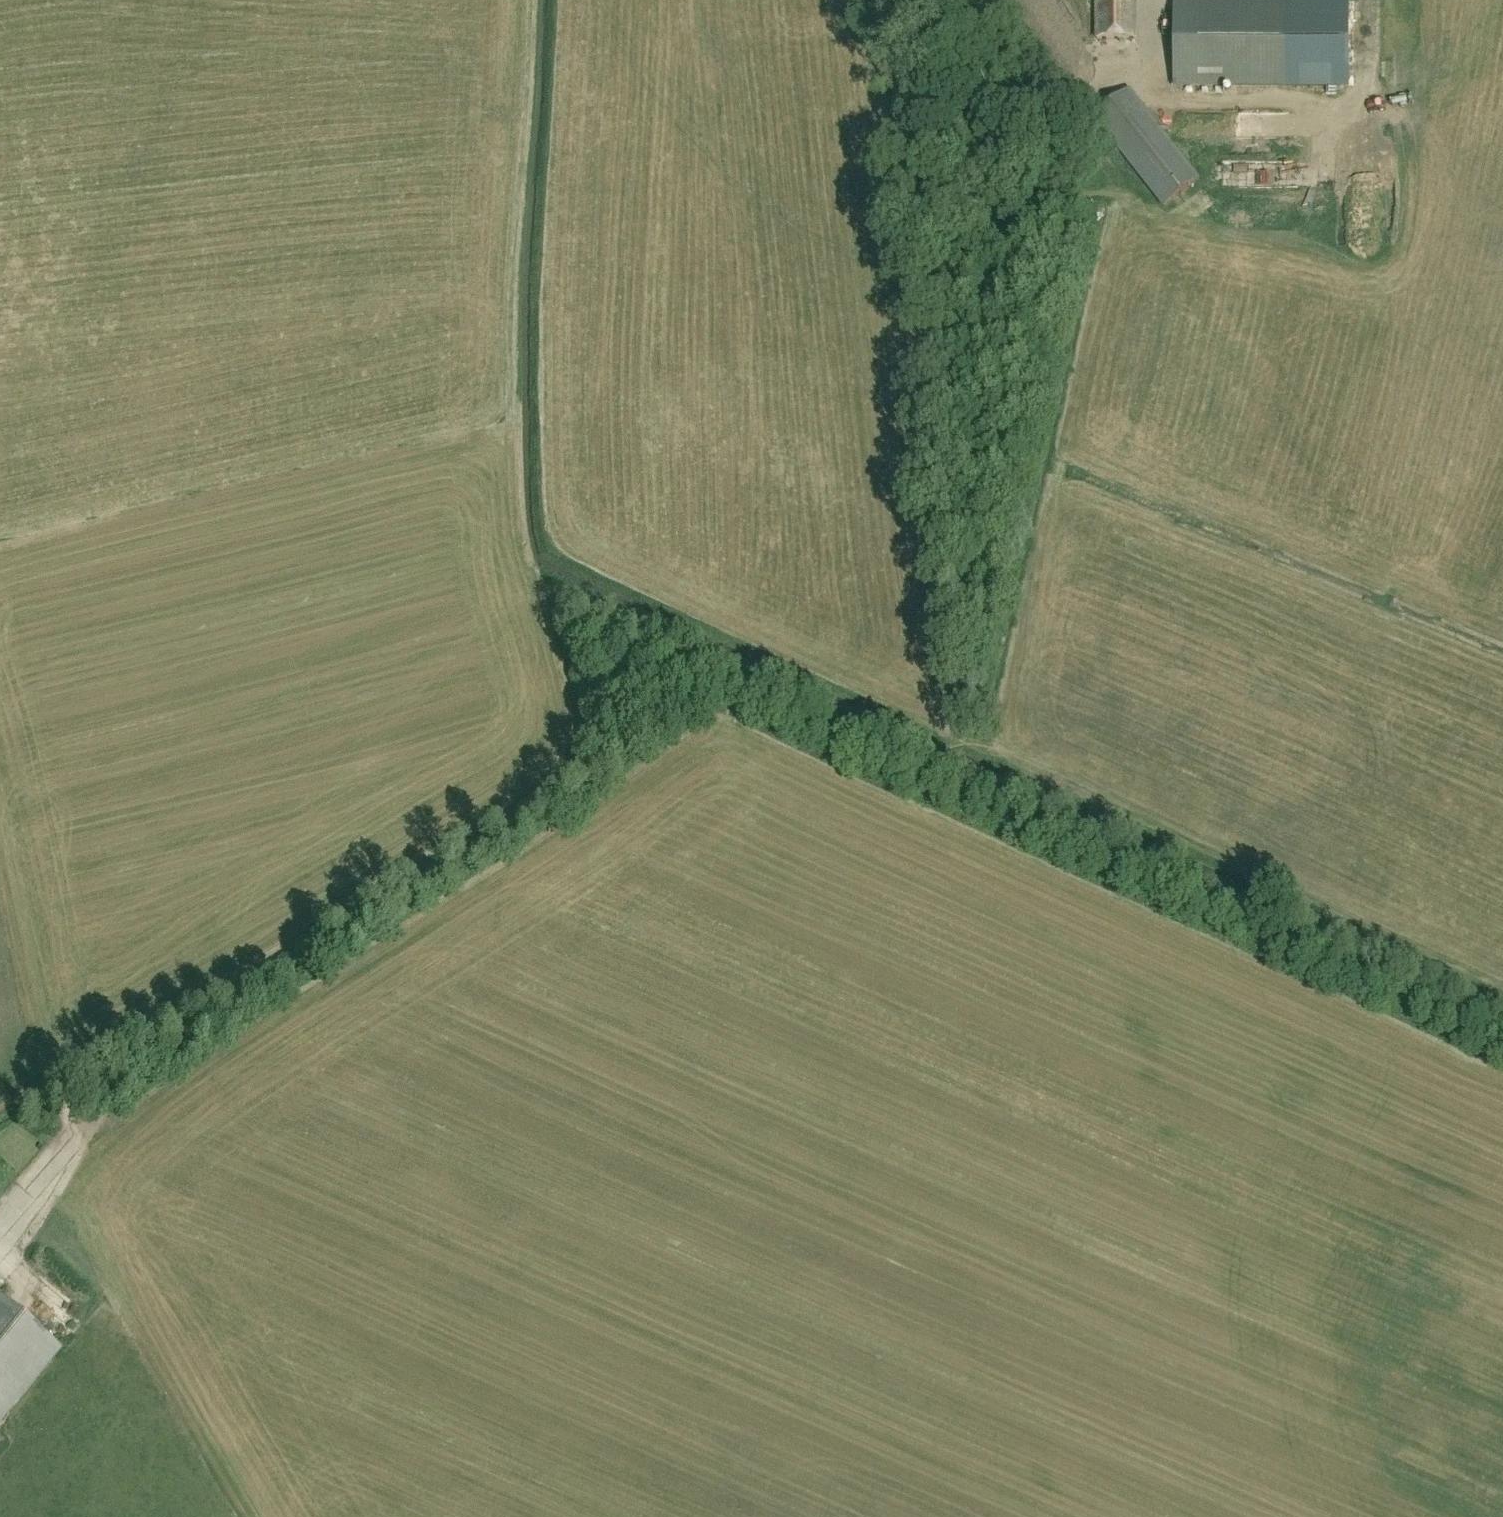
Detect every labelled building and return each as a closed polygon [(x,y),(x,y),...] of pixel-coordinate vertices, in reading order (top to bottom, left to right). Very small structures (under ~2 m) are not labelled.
[(1135,39),(1135,0),(1097,0),(1097,39),(1135,39)] [(1174,86),(1286,86),(1349,87),(1349,3),(1286,3),(1175,2),(1174,86)] [(1062,46),(1071,41),(1064,26),(1054,31),(1062,46)] [(1129,90),(1094,117),(1124,156),(1153,193),(1164,208),(1199,180),(1188,166),(1129,90)] [(61,1348),(0,1298),(0,1422),(61,1348)]
